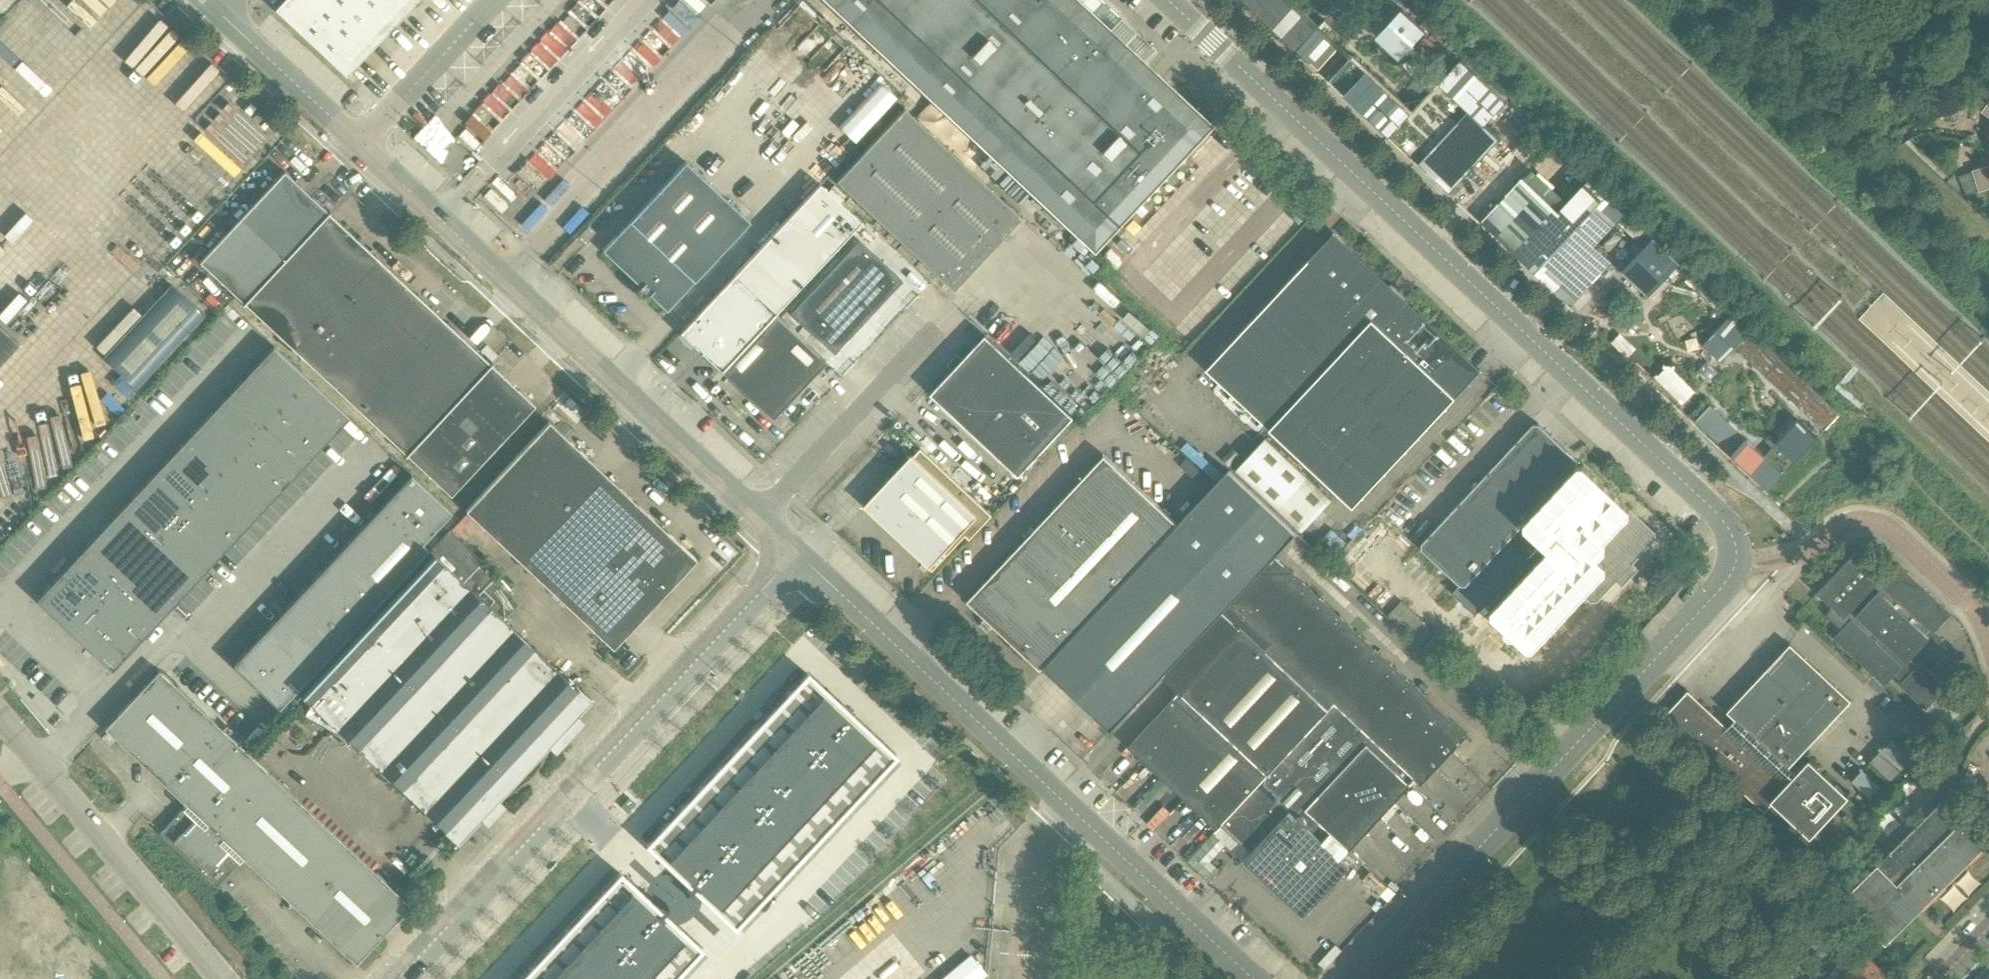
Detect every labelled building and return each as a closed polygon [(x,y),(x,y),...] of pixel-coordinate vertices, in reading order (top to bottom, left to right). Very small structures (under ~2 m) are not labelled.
[(311,42),(324,27),(296,0),(283,0),(275,9),(311,42)] [(324,27),(338,12),(325,0),(296,0),(324,27)] [(338,12),(350,0),(325,0),(338,12)] [(338,12),(374,46),(401,17),(384,0),(350,0),(338,12)] [(401,17),(417,0),(384,0),(401,17)] [(930,98),(1010,13),(996,0),(826,0),(930,98)] [(1010,13),(930,98),(1091,249),(1210,122),(1080,0),(1022,0),(1010,13)] [(1010,13),(1022,0),(996,0),(1010,13)] [(1345,39),(1325,20),(1324,20),(1316,29),(1296,10),(1292,7),(1285,0),(1245,0),(1256,10),(1279,31),(1294,46),(1318,68),(1330,55),(1345,39)] [(1379,35),(1403,58),(1415,44),(1413,42),(1424,29),(1403,9),(1394,19),(1385,10),(1377,19),(1384,29),(1379,35)] [(324,27),(311,42),(346,76),(374,46),(338,12),(324,27)] [(1352,54),(1330,79),(1450,190),(1500,136),(1485,123),(1505,101),(1460,59),(1412,110),(1352,54)] [(882,80),(840,124),(855,138),(897,94),(882,80)] [(1976,95),(1988,104),(1988,92),(1986,90),(1976,95)] [(1976,95),(1972,102),(1988,117),(1988,104),(1976,95)] [(904,108),(870,144),(836,181),(953,290),(1021,217),(904,108)] [(474,112),(456,128),(474,147),(492,131),(474,112)] [(1921,136),(1915,141),(1921,147),(1926,141),(1921,136)] [(602,250),(640,286),(639,287),(639,288),(639,289),(639,291),(639,292),(640,293),(641,294),(642,295),(643,295),(645,296),(646,295),(647,295),(649,294),(666,310),(749,221),(685,161),(602,250)] [(1963,184),(1988,176),(1988,166),(1973,171),(1959,175),(1963,184)] [(199,261),(241,301),(328,212),(284,171),(199,261)] [(1963,184),(1967,193),(1980,190),(1988,186),(1988,176),(1963,184)] [(1571,305),(1611,262),(1593,245),(1623,213),(1587,180),(1558,211),(1522,178),(1482,221),(1571,305)] [(820,183),(680,333),(721,371),(766,412),(772,418),(778,412),(825,361),(774,314),(861,221),(820,183)] [(244,303),(405,453),(490,364),(329,213),(330,211),(329,211),(328,212),(241,301),(244,303),(242,304),(243,305),(244,303)] [(578,237),(585,244),(596,232),(589,225),(578,237)] [(1650,238),(1641,230),(1625,247),(1634,255),(1650,238)] [(1207,369),(1270,429),(1400,290),(1398,292),(1392,288),(1389,290),(1377,278),(1365,266),(1353,253),(1341,240),(1334,233),(1207,369)] [(790,312),(833,353),(902,280),(858,239),(790,312)] [(1622,271),(1649,296),(1679,264),(1652,239),(1622,271)] [(103,358),(136,389),(204,315),(172,285),(103,358)] [(1400,290),(1270,429),(1353,506),(1481,370),(1466,358),(1452,346),(1438,334),(1425,324),(1413,313),(1400,301),(1403,298),(1399,293),(1401,290),(1400,290)] [(1901,351),(1924,327),(1885,290),(1862,314),(1901,351)] [(1700,352),(1719,370),(1739,348),(1828,432),(1843,415),(1735,314),(1700,352)] [(19,344),(0,326),(0,364),(19,344)] [(986,335),(974,348),(964,359),(958,353),(948,364),(953,370),(931,394),(1019,476),(1074,417),(986,335)] [(349,417),(273,346),(262,358),(228,394),(154,473),(96,535),(41,594),(35,599),(112,671),(171,607),(215,560),(246,527),(349,417)] [(1670,361),(1657,375),(1684,401),(1697,387),(1670,361)] [(490,364),(405,453),(406,454),(405,455),(405,456),(406,455),(451,496),(535,405),(491,364),(492,363),(491,362),(490,364)] [(1763,454),(1710,403),(1694,420),(1768,489),(1817,437),(1796,418),(1763,454)] [(548,421),(528,442),(676,580),(696,559),(548,421)] [(1656,533),(1604,484),(1583,465),(1578,465),(1578,460),(1539,424),(1533,424),(1422,544),(1422,549),(1460,585),(1453,592),(1452,592),(1475,614),(1474,615),(1475,616),(1490,600),(1515,573),(1521,578),(1492,609),(1493,615),(1506,627),(1506,633),(1505,633),(1509,637),(1516,637),(1528,648),(1534,648),(1584,594),(1592,601),(1597,601),(1656,538),(1656,533)] [(1267,439),(1237,471),(1302,531),(1331,500),(1267,439)] [(676,580),(528,442),(465,510),(613,648),(676,580)] [(912,455),(898,470),(865,505),(901,539),(900,540),(933,571),(966,535),(970,540),(992,515),(921,448),(914,456),(912,455)] [(1040,669),(1043,666),(1178,524),(1105,455),(968,601),(1040,669)] [(1128,746),(1217,829),(1222,824),(1252,852),(1244,860),(1263,877),(1296,908),(1304,915),(1311,907),(1334,883),(1342,874),(1350,866),(1340,857),(1348,849),(1350,851),(1416,779),(1421,784),(1467,735),(1275,555),(1296,533),(1230,471),(1043,667),(1111,730),(1118,722),(1162,675),(1180,691),(1128,746)] [(237,659),(232,665),(278,709),(279,708),(293,693),(427,549),(422,544),(451,512),(410,474),(379,507),(321,570),(281,612),(237,659)] [(1378,514),(1351,544),(1364,555),(1390,524),(1378,514)] [(449,530),(430,550),(434,554),(368,625),(524,768),(589,699),(557,668),(556,669),(496,613),(511,597),(478,566),(483,561),(449,530)] [(1879,580),(1881,578),(1882,577),(1855,552),(1817,592),(1833,607),(1826,615),(1842,630),(1834,638),(1885,685),(1895,674),(1902,681),(1899,684),(1926,709),(1947,687),(1920,662),(1917,665),(1910,658),(1930,637),(1926,633),(1930,629),(1934,632),(1952,613),(1901,566),(1883,584),(1879,580)] [(368,625),(303,694),(425,809),(425,810),(457,840),(524,768),(368,625)] [(1790,644),(1789,645),(1758,678),(1727,711),(1735,719),(1727,728),(1688,691),(1659,722),(1736,795),(1741,790),(1764,812),(1773,803),(1810,838),(1848,797),(1809,760),(1800,769),(1793,763),(1851,701),(1790,644)] [(159,833),(188,859),(270,773),(181,690),(160,671),(159,670),(104,728),(186,804),(159,833)] [(1477,680),(1468,671),(1461,678),(1470,687),(1477,680)] [(806,673),(788,692),(833,734),(851,714),(807,673),(806,673)] [(1487,689),(1480,696),(1489,705),(1496,698),(1487,689)] [(788,692),(771,711),(815,753),(833,734),(788,692)] [(771,711),(753,730),(797,772),(815,753),(771,711)] [(851,714),(833,734),(877,776),(896,756),(862,724),(851,714)] [(753,730),(735,749),(780,791),(797,772),(753,730)] [(101,737),(110,745),(116,739),(107,731),(101,737)] [(833,734),(815,753),(860,794),(877,776),(833,734)] [(1872,757),(1892,778),(1913,757),(1893,736),(1872,757)] [(735,749),(718,768),(762,810),(780,791),(735,749)] [(815,753),(797,772),(842,813),(860,794),(815,753)] [(1854,778),(1872,795),(1883,784),(1864,767),(1854,778)] [(718,768),(700,787),(744,829),(762,810),(718,768)] [(797,772),(780,791),(824,832),(842,813),(797,772)] [(270,773),(188,859),(216,886),(231,871),(243,858),(279,892),(288,900),(289,908),(297,908),(306,916),(356,963),(410,905),(270,773)] [(700,787),(682,806),(726,848),(744,829),(700,787)] [(780,791),(762,810),(806,852),(824,832),(780,791)] [(1887,942),(1988,841),(1988,834),(1949,793),(1910,831),(1878,863),(1873,859),(1874,858),(1873,857),(1861,870),(1862,871),(1863,870),(1867,874),(1843,898),(1887,942)] [(682,806),(664,825),(709,867),(726,848),(682,806)] [(762,810),(744,829),(789,871),(806,852),(762,810)] [(646,845),(690,886),(709,867),(664,825),(646,845)] [(744,829),(726,848),(771,890),(789,871),(744,829)] [(726,848),(709,867),(753,908),(771,890),(726,848)] [(709,867),(690,886),(735,928),(753,908),(709,867)] [(620,873),(602,892),(642,930),(661,911),(620,873)] [(989,929),(993,877),(972,875),(968,928),(989,929)] [(602,892),(584,911),(625,949),(642,930),(602,892)] [(584,911),(566,930),(607,969),(625,949),(584,911)] [(661,911),(642,930),(683,969),(702,949),(665,915),(661,911)] [(1826,922),(1815,933),(1821,940),(1833,928),(1826,922)] [(548,949),(580,978),(597,978),(607,969),(566,930),(548,949)] [(625,949),(656,978),(674,978),(683,969),(642,930),(625,949)] [(1814,934),(1805,944),(1811,950),(1820,940),(1814,934)] [(531,968),(542,978),(580,978),(548,949),(531,968)] [(607,969),(618,978),(656,978),(625,949),(607,969)] [(1842,962),(1850,969),(1860,978),(1888,978),(1887,978),(1888,977),(1889,976),(1864,953),(1863,954),(1855,962),(1848,956),(1842,962)] [(970,956),(941,978),(979,978),(985,974),(970,956)] [(1829,978),(1860,978),(1850,969),(1842,962),(1827,977),(1829,978)] [(520,978),(542,978),(531,968),(520,978)] [(597,978),(618,978),(607,969),(597,978)]
